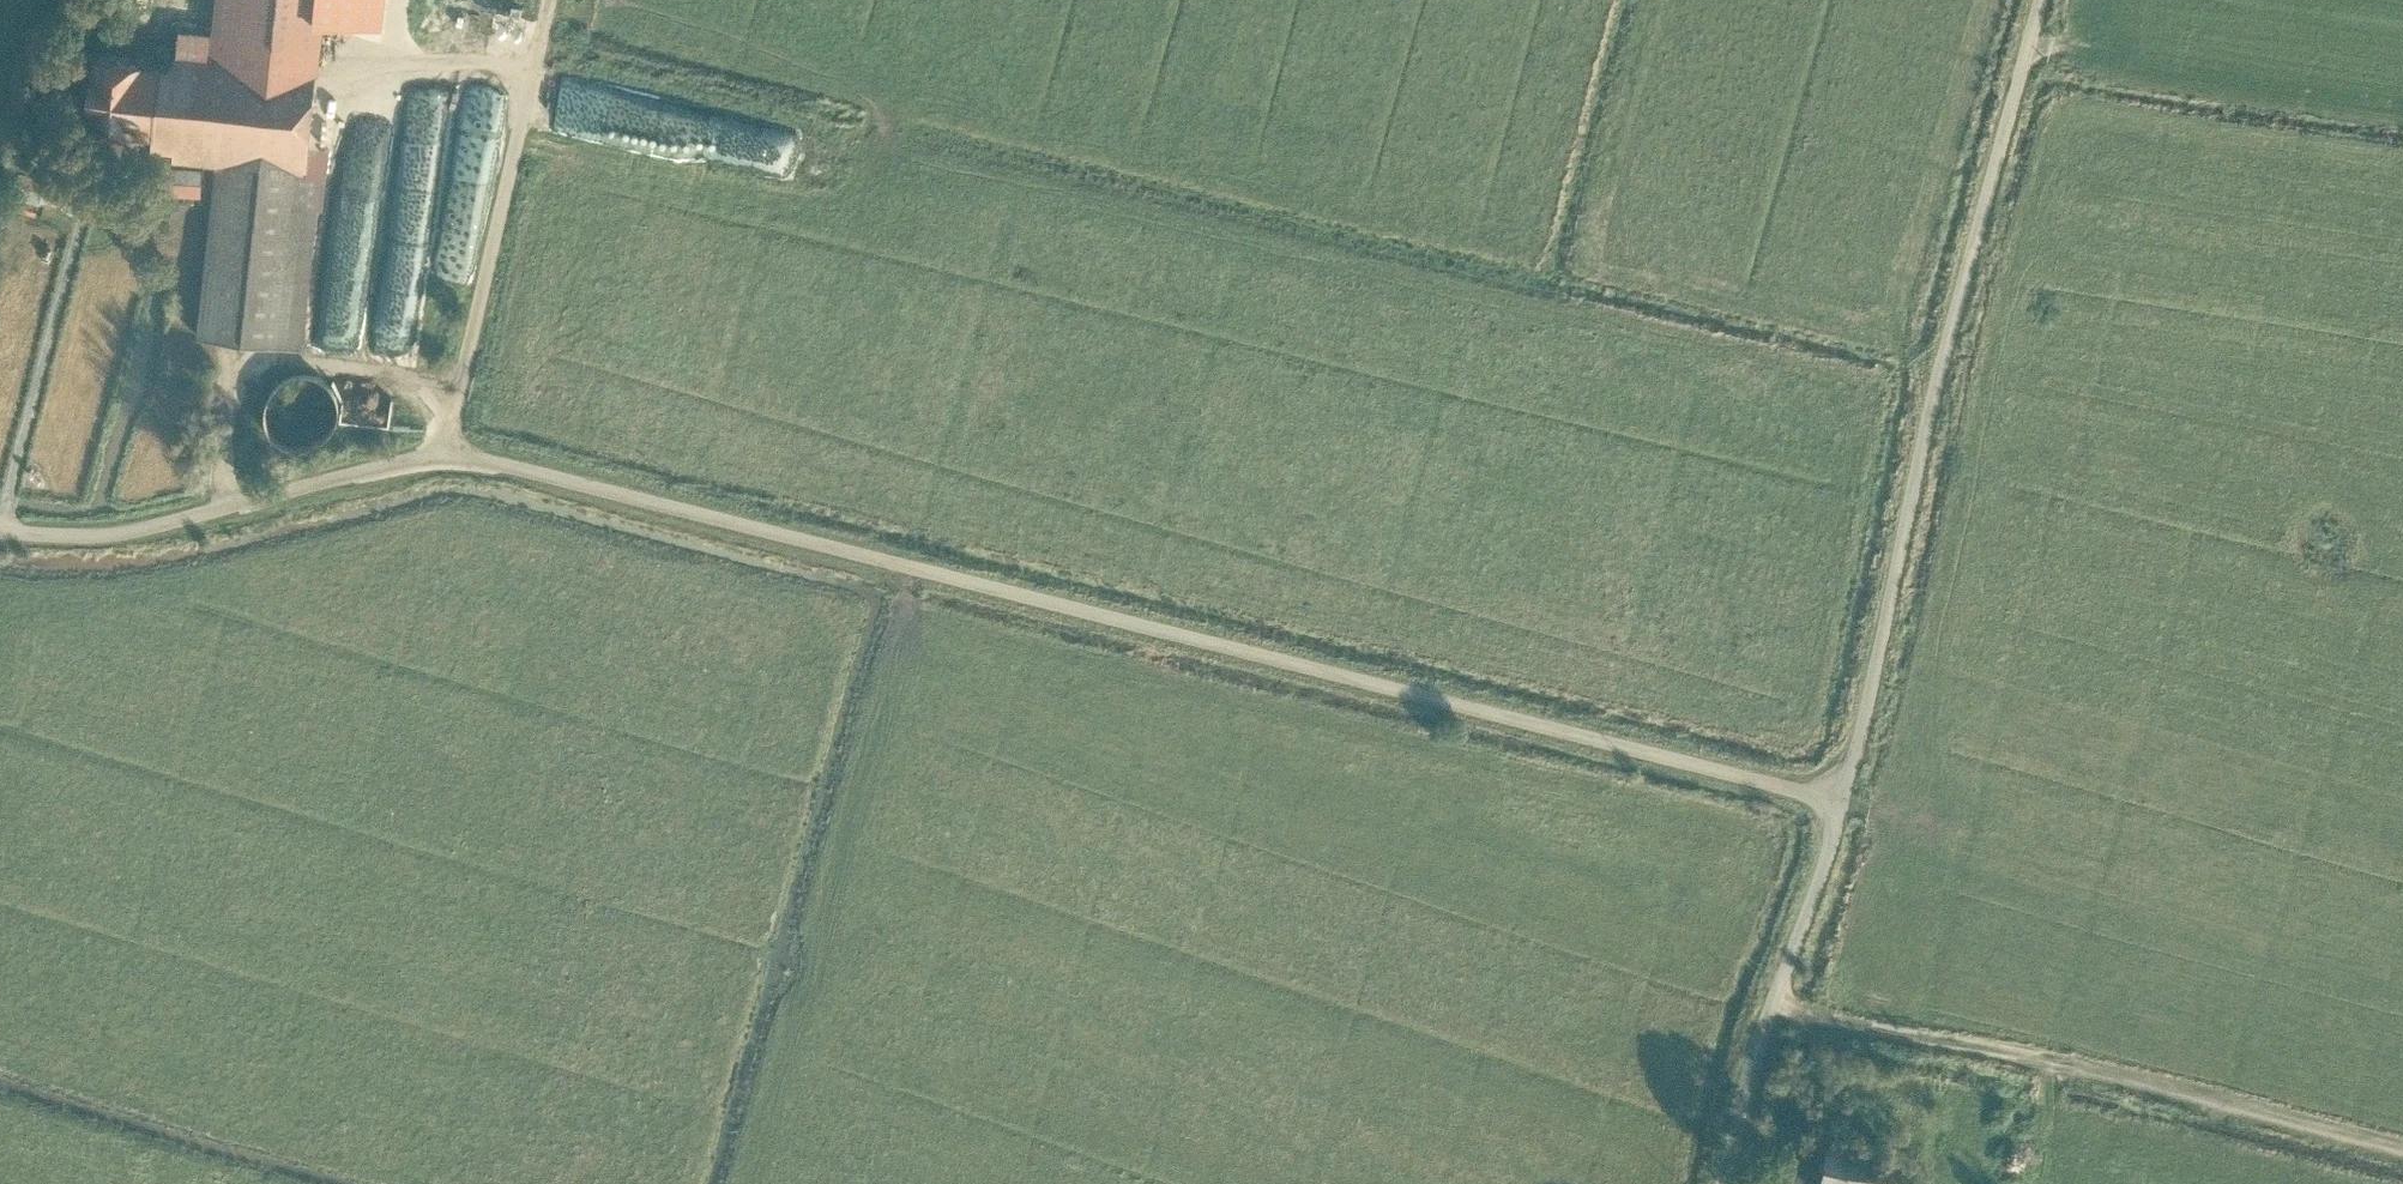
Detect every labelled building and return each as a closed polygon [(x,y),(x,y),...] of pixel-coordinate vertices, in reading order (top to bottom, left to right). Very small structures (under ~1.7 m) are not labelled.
[(211,26),(177,22),(172,59),(161,57),(152,129),(149,150),(211,158),(190,330),(301,343),(318,205),(321,206),(328,143),(306,140),(315,71),(323,0),(214,0),(211,26)] [(152,129),(161,57),(88,48),(79,120),(152,129)] [(438,228),(452,85),(411,81),(397,224),(438,228)] [(166,189),(198,190),(199,162),(166,161),(166,189)] [(335,419),(337,406),(334,394),(328,383),(318,375),(305,371),(292,371),(281,376),(271,384),(265,395),(263,408),(265,421),(272,432),(282,440),(294,444),(307,443),(319,439),(329,430),(335,419)] [(1819,1173),(1886,1183),(1888,1183),(1893,1150),(1824,1139),(1819,1173)]
